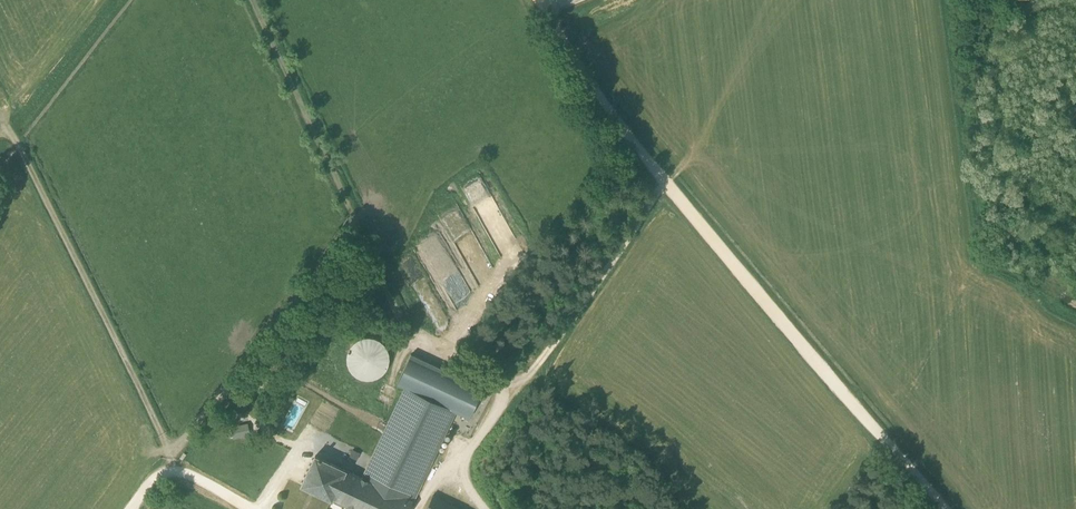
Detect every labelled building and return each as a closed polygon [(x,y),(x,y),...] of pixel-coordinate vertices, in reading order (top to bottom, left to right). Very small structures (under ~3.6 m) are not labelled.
[(356,334),(344,370),(381,382),(392,346),(356,334)] [(454,374),(441,404),(454,411),(470,418),(484,388),(454,374)] [(363,478),(413,501),(454,411),(441,404),(405,388),(363,478)] [(353,449),(350,455),(358,459),(361,453),(353,449)] [(363,478),(315,455),(301,485),(332,500),(333,498),(357,508),(409,508),(413,501),(363,478)] [(433,496),(426,508),(461,508),(433,496)]
